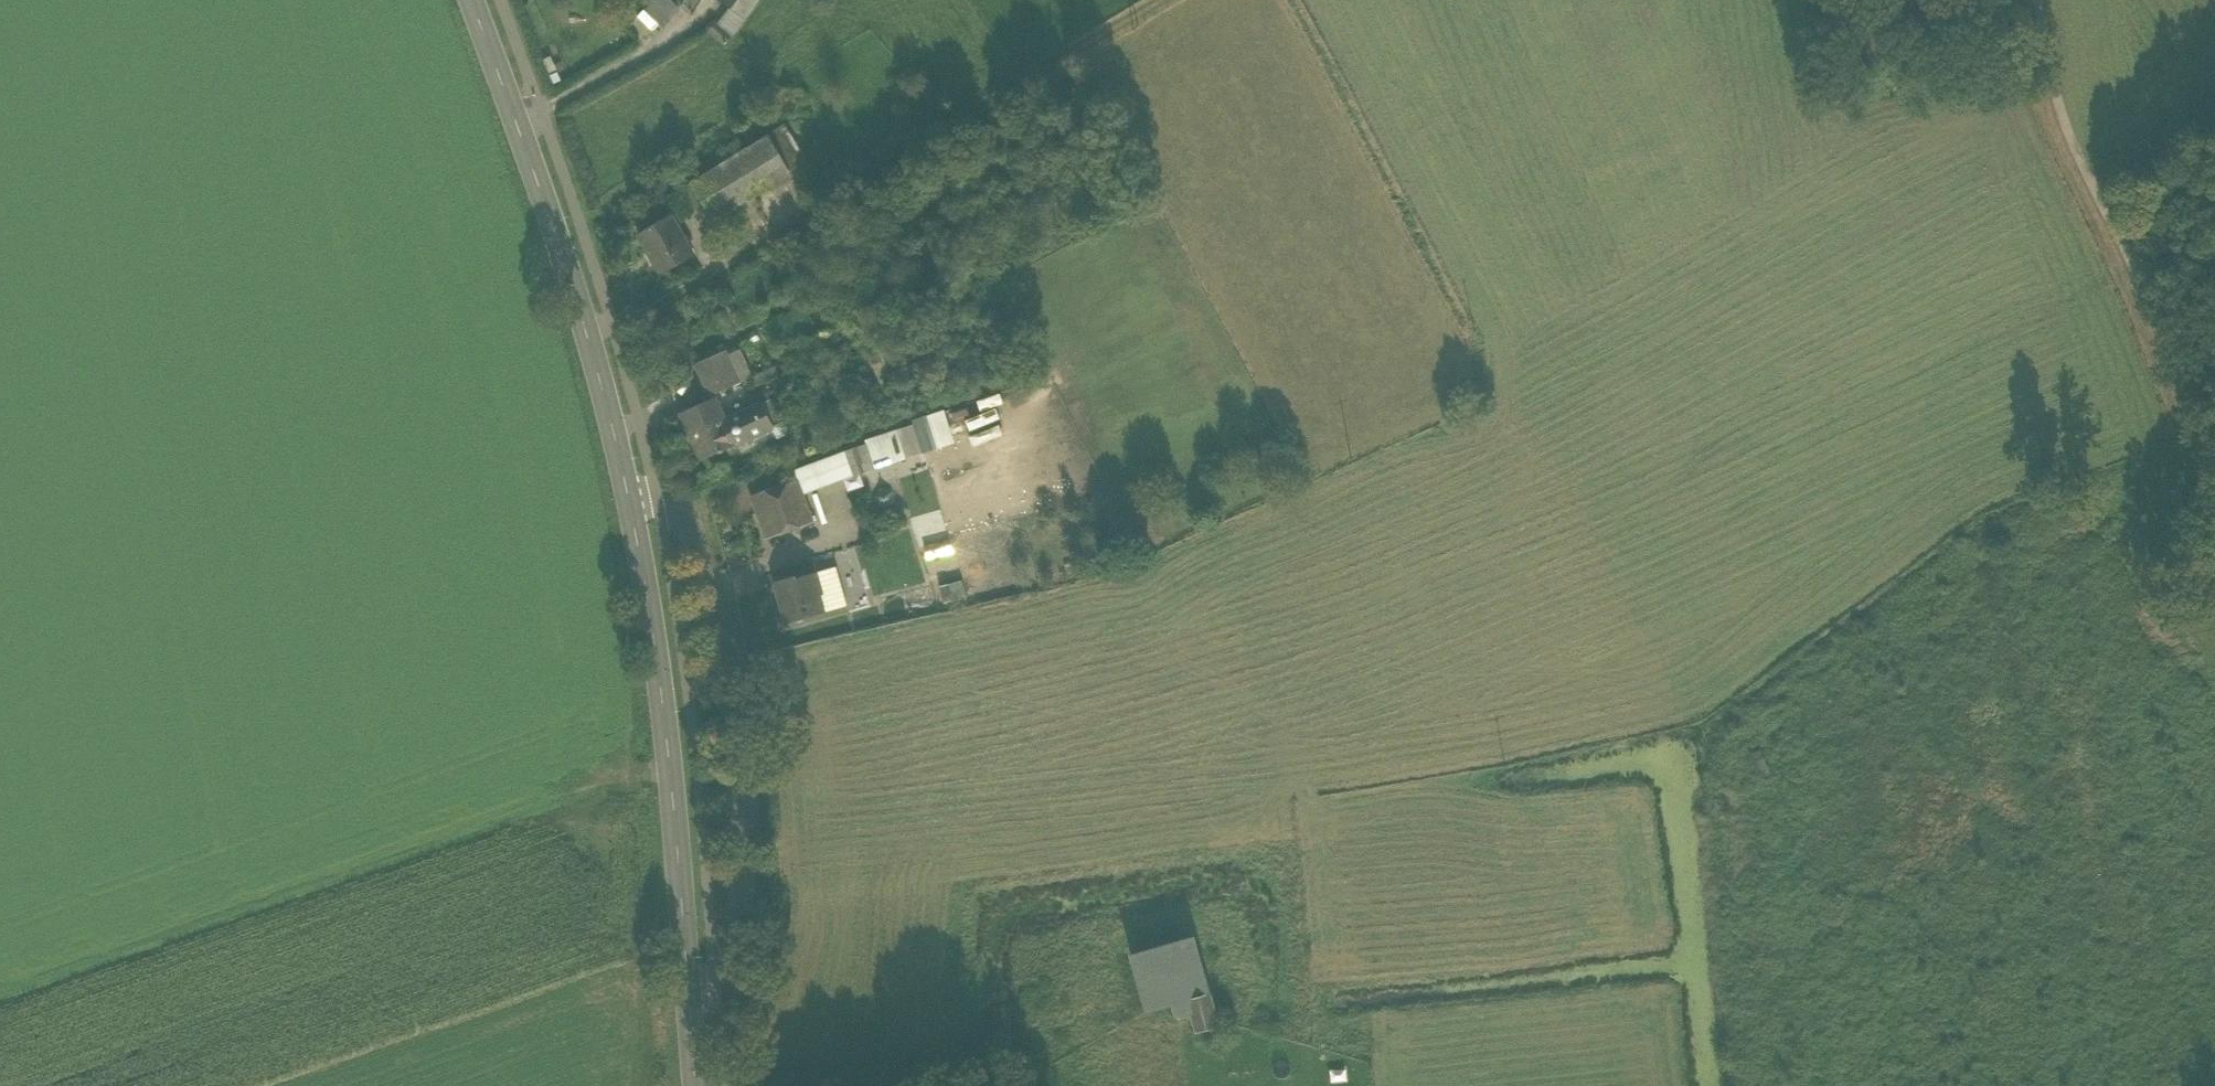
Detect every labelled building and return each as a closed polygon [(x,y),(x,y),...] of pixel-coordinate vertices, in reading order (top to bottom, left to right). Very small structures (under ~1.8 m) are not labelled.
[(660,25),(677,10),(668,0),(657,0),(646,10),(660,25)] [(758,0),(722,0),(746,17),(758,0)] [(710,30),(727,43),(733,35),(716,21),(710,30)] [(713,219),(791,171),(769,134),(692,182),(705,204),(713,219)] [(669,197),(680,217),(705,204),(692,182),(669,197)] [(638,233),(661,274),(694,255),(670,214),(638,233)] [(733,365),(737,374),(752,367),(744,349),(729,356),(733,365)] [(697,366),(703,379),(733,365),(729,356),(727,352),(697,366)] [(761,374),(764,384),(795,372),(791,362),(761,374)] [(737,374),(733,365),(703,379),(710,394),(740,380),(737,374)] [(702,458),(735,443),(725,421),(715,399),(682,414),(702,458)] [(753,409),(725,421),(735,443),(763,430),(753,409)] [(910,424),(911,426),(919,453),(955,441),(945,411),(910,424)] [(866,441),(867,443),(875,468),(919,453),(911,426),(866,441)] [(852,475),(875,468),(867,443),(845,451),(845,452),(852,475)] [(839,480),(852,475),(845,452),(832,457),(839,480)] [(818,488),(839,480),(832,457),(810,465),(818,488)] [(798,479),(803,494),(818,488),(810,465),(794,471),(797,479),(798,479)] [(764,532),(766,539),(813,522),(803,494),(798,479),(797,479),(751,496),(752,500),(753,500),(764,532)] [(837,566),(817,572),(824,594),(819,595),(824,612),(848,605),(837,566)] [(788,623),(824,612),(819,595),(824,594),(817,572),(797,578),(796,575),(775,581),(788,623)] [(963,580),(939,585),(944,604),(967,598),(963,580)] [(829,634),(852,628),(847,609),(814,618),(817,629),(827,626),(829,634)] [(1191,1011),(1196,1031),(1218,1027),(1210,990),(1194,937),(1131,955),(1147,1010),(1173,1003),(1176,1016),(1191,1011)]
